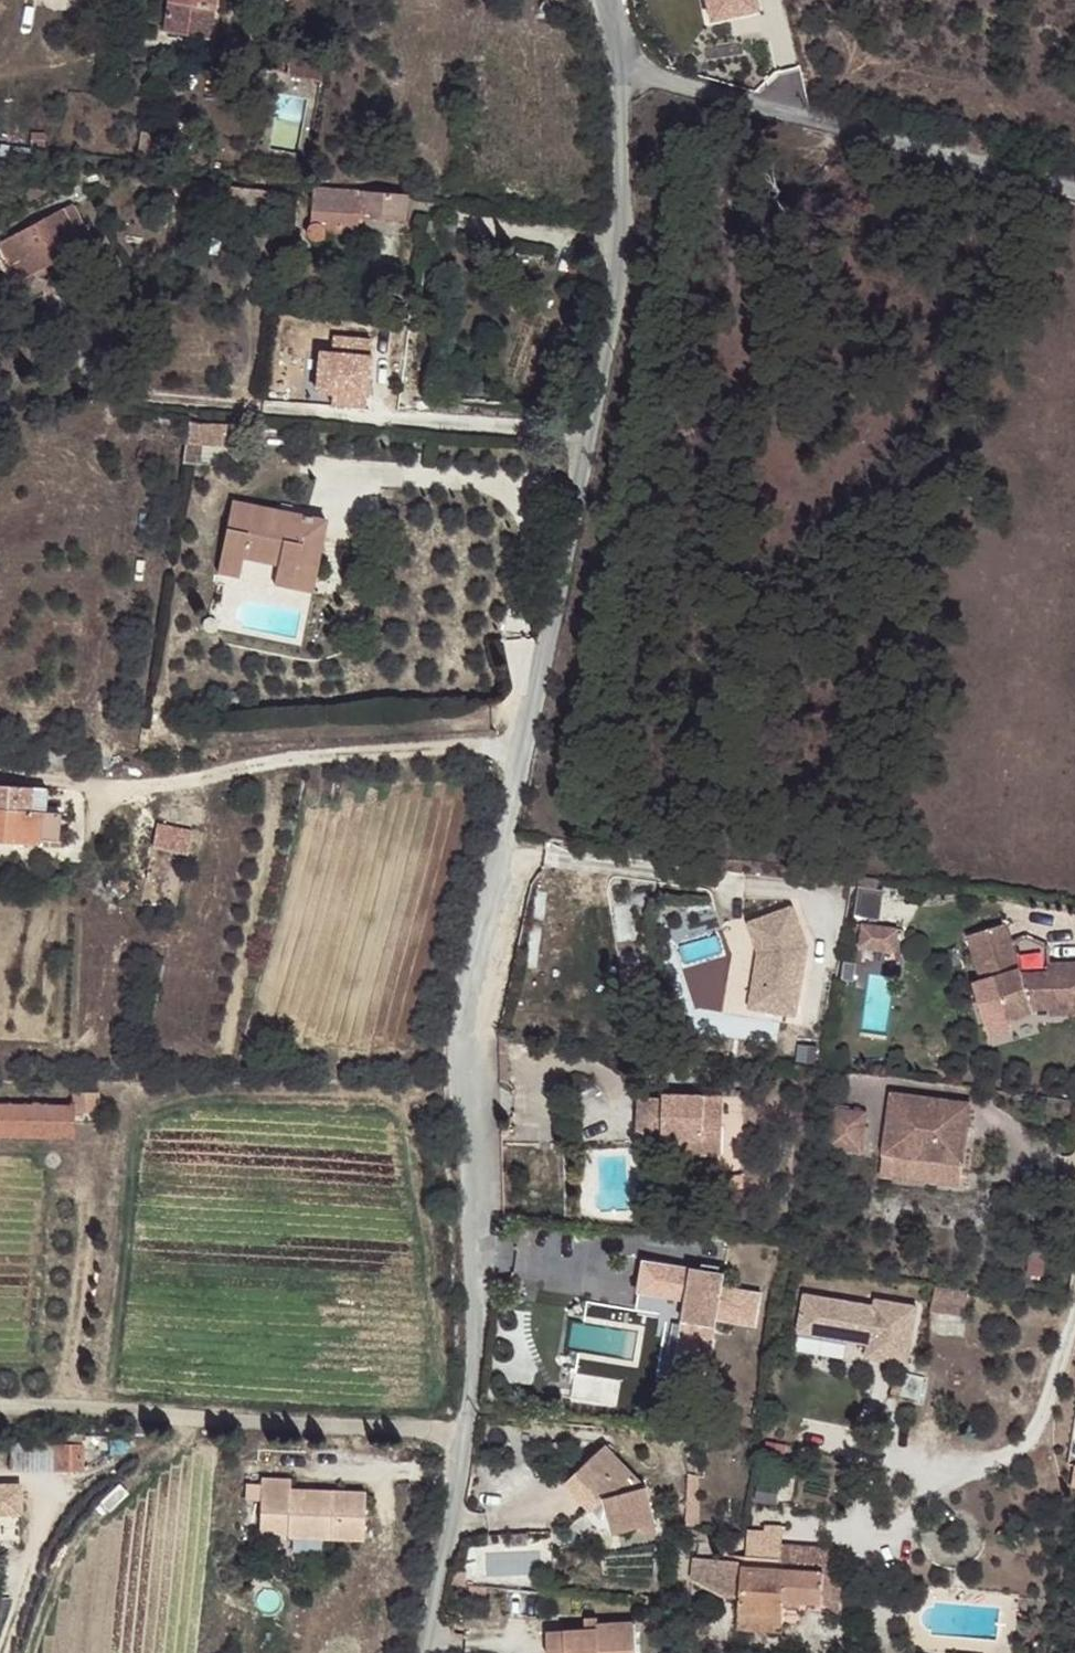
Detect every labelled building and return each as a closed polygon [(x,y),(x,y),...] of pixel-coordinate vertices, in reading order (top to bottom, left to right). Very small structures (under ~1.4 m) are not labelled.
[(171,27),(214,34),(219,0),(175,0),(171,27)] [(709,21),(755,10),(752,0),(704,0),(709,21)] [(326,79),(329,60),(295,55),(292,73),(326,79)] [(158,155),(163,131),(147,129),(143,153),(158,155)] [(0,146),(0,158),(9,156),(10,147),(0,146)] [(315,188),(315,198),(312,236),(324,237),(324,225),(349,227),(350,227),(354,225),(356,221),(356,215),(405,220),(406,196),(315,188)] [(132,211),(133,203),(123,200),(122,210),(132,211)] [(76,201),(62,208),(82,246),(90,262),(104,254),(76,201)] [(20,258),(27,267),(45,259),(47,264),(82,246),(62,208),(0,240),(0,244),(6,256),(17,251),(20,258)] [(9,262),(20,258),(17,251),(6,256),(9,262)] [(45,259),(27,267),(29,273),(47,264),(45,259)] [(455,263),(444,261),(442,274),(452,276),(455,263)] [(329,341),(328,356),(335,357),(371,359),(366,345),(329,341)] [(328,356),(321,355),(319,395),(333,395),(335,357),(328,356)] [(333,395),(368,399),(371,359),(335,357),(333,395)] [(415,389),(403,387),(402,406),(414,406),(415,389)] [(336,408),(368,410),(368,408),(368,399),(333,395),(335,407),(336,408)] [(229,444),(230,422),(191,419),(190,463),(206,464),(208,443),(229,444)] [(302,555),(321,559),(329,520),(235,503),(221,572),(242,576),(247,559),(279,565),(300,570),(302,555)] [(319,573),(321,559),(302,555),(300,570),(319,573)] [(315,591),(319,573),(300,570),(279,565),(277,584),(315,591)] [(35,788),(0,785),(0,809),(32,812),(35,788)] [(44,813),(47,813),(49,791),(35,788),(32,812),(44,813)] [(42,836),(44,813),(32,812),(0,809),(0,840),(30,843),(31,835),(42,836)] [(62,815),(47,813),(44,813),(42,836),(59,839),(62,815)] [(194,853),(199,828),(165,821),(159,846),(194,853)] [(41,844),(42,836),(31,835),(30,843),(41,844)] [(881,916),(884,892),(863,889),(859,913),(881,916)] [(802,1030),(812,959),(795,918),(752,935),(763,965),(753,1023),(802,1030)] [(973,938),(986,985),(978,987),(994,1038),(1015,1033),(1013,1025),(1037,1018),(1036,1012),(1052,1012),(1053,1017),(1074,1016),(1074,966),(1052,967),(1052,976),(1052,979),(1043,979),(1043,976),(1025,977),(1010,926),(973,938)] [(898,955),(902,932),(866,928),(863,950),(898,955)] [(76,1090),(76,1103),(76,1108),(100,1110),(100,1091),(76,1090)] [(974,1110),(889,1101),(880,1183),(964,1193),(974,1110)] [(76,1103),(0,1102),(0,1135),(75,1136),(76,1122),(76,1108),(76,1103)] [(669,1113),(641,1112),(640,1150),(685,1151),(685,1166),(725,1167),(726,1110),(669,1108),(669,1113)] [(832,1117),(827,1154),(860,1158),(864,1120),(832,1117)] [(1046,1249),(1030,1247),(1027,1271),(1043,1273),(1046,1249)] [(665,1255),(646,1251),(637,1305),(667,1311),(657,1371),(708,1380),(710,1363),(675,1356),(685,1295),(659,1291),(665,1255)] [(704,1262),(665,1255),(659,1291),(685,1295),(675,1356),(710,1363),(717,1319),(757,1326),(762,1289),(723,1282),(726,1266),(722,1265),(704,1262)] [(705,1257),(704,1262),(722,1265),(724,1260),(705,1257)] [(934,1285),(931,1305),(965,1309),(966,1306),(967,1292),(968,1289),(934,1285)] [(876,1293),(874,1300),(804,1288),(796,1328),(868,1340),(866,1354),(909,1360),(918,1301),(876,1293)] [(967,1292),(966,1306),(976,1307),(977,1294),(967,1292)] [(548,1445),(561,1459),(569,1450),(556,1437),(548,1445)] [(62,1441),(16,1440),(15,1467),(61,1468),(61,1445),(62,1441)] [(611,1512),(615,1529),(657,1518),(648,1483),(606,1440),(567,1477),(594,1506),(606,1494),(615,1491),(620,1508),(610,1510),(611,1512)] [(61,1468),(84,1468),(85,1446),(61,1445),(61,1468)] [(701,1522),(699,1470),(689,1468),(686,1522),(701,1522)] [(23,1510),(22,1481),(0,1482),(0,1510),(23,1510)] [(295,1483),(266,1482),(264,1516),(293,1517),(292,1536),(292,1541),(368,1544),(370,1496),(294,1493),(295,1483)] [(594,1506),(602,1514),(611,1512),(610,1510),(620,1508),(615,1491),(606,1494),(594,1506)] [(293,1517),(264,1516),(263,1534),(292,1536),(293,1517)] [(748,1556),(747,1564),(785,1568),(788,1541),(789,1522),(751,1529),(749,1556),(748,1556)] [(828,1572),(839,1573),(842,1546),(788,1541),(785,1568),(828,1572)] [(474,1548),(461,1547),(459,1561),(473,1562),(474,1548)] [(748,1556),(692,1551),(691,1571),(722,1589),(739,1590),(742,1563),(747,1564),(748,1556)] [(747,1564),(742,1563),(739,1590),(738,1605),(781,1609),(801,1611),(802,1597),(826,1599),(828,1572),(785,1568),(747,1564)] [(839,1573),(828,1572),(826,1599),(842,1601),(845,1574),(839,1573)] [(779,1627),(781,1609),(738,1605),(736,1624),(779,1627)] [(599,1623),(555,1624),(557,1652),(638,1652),(637,1617),(599,1619),(599,1623)] [(555,1624),(548,1624),(549,1652),(557,1652),(555,1624)]
